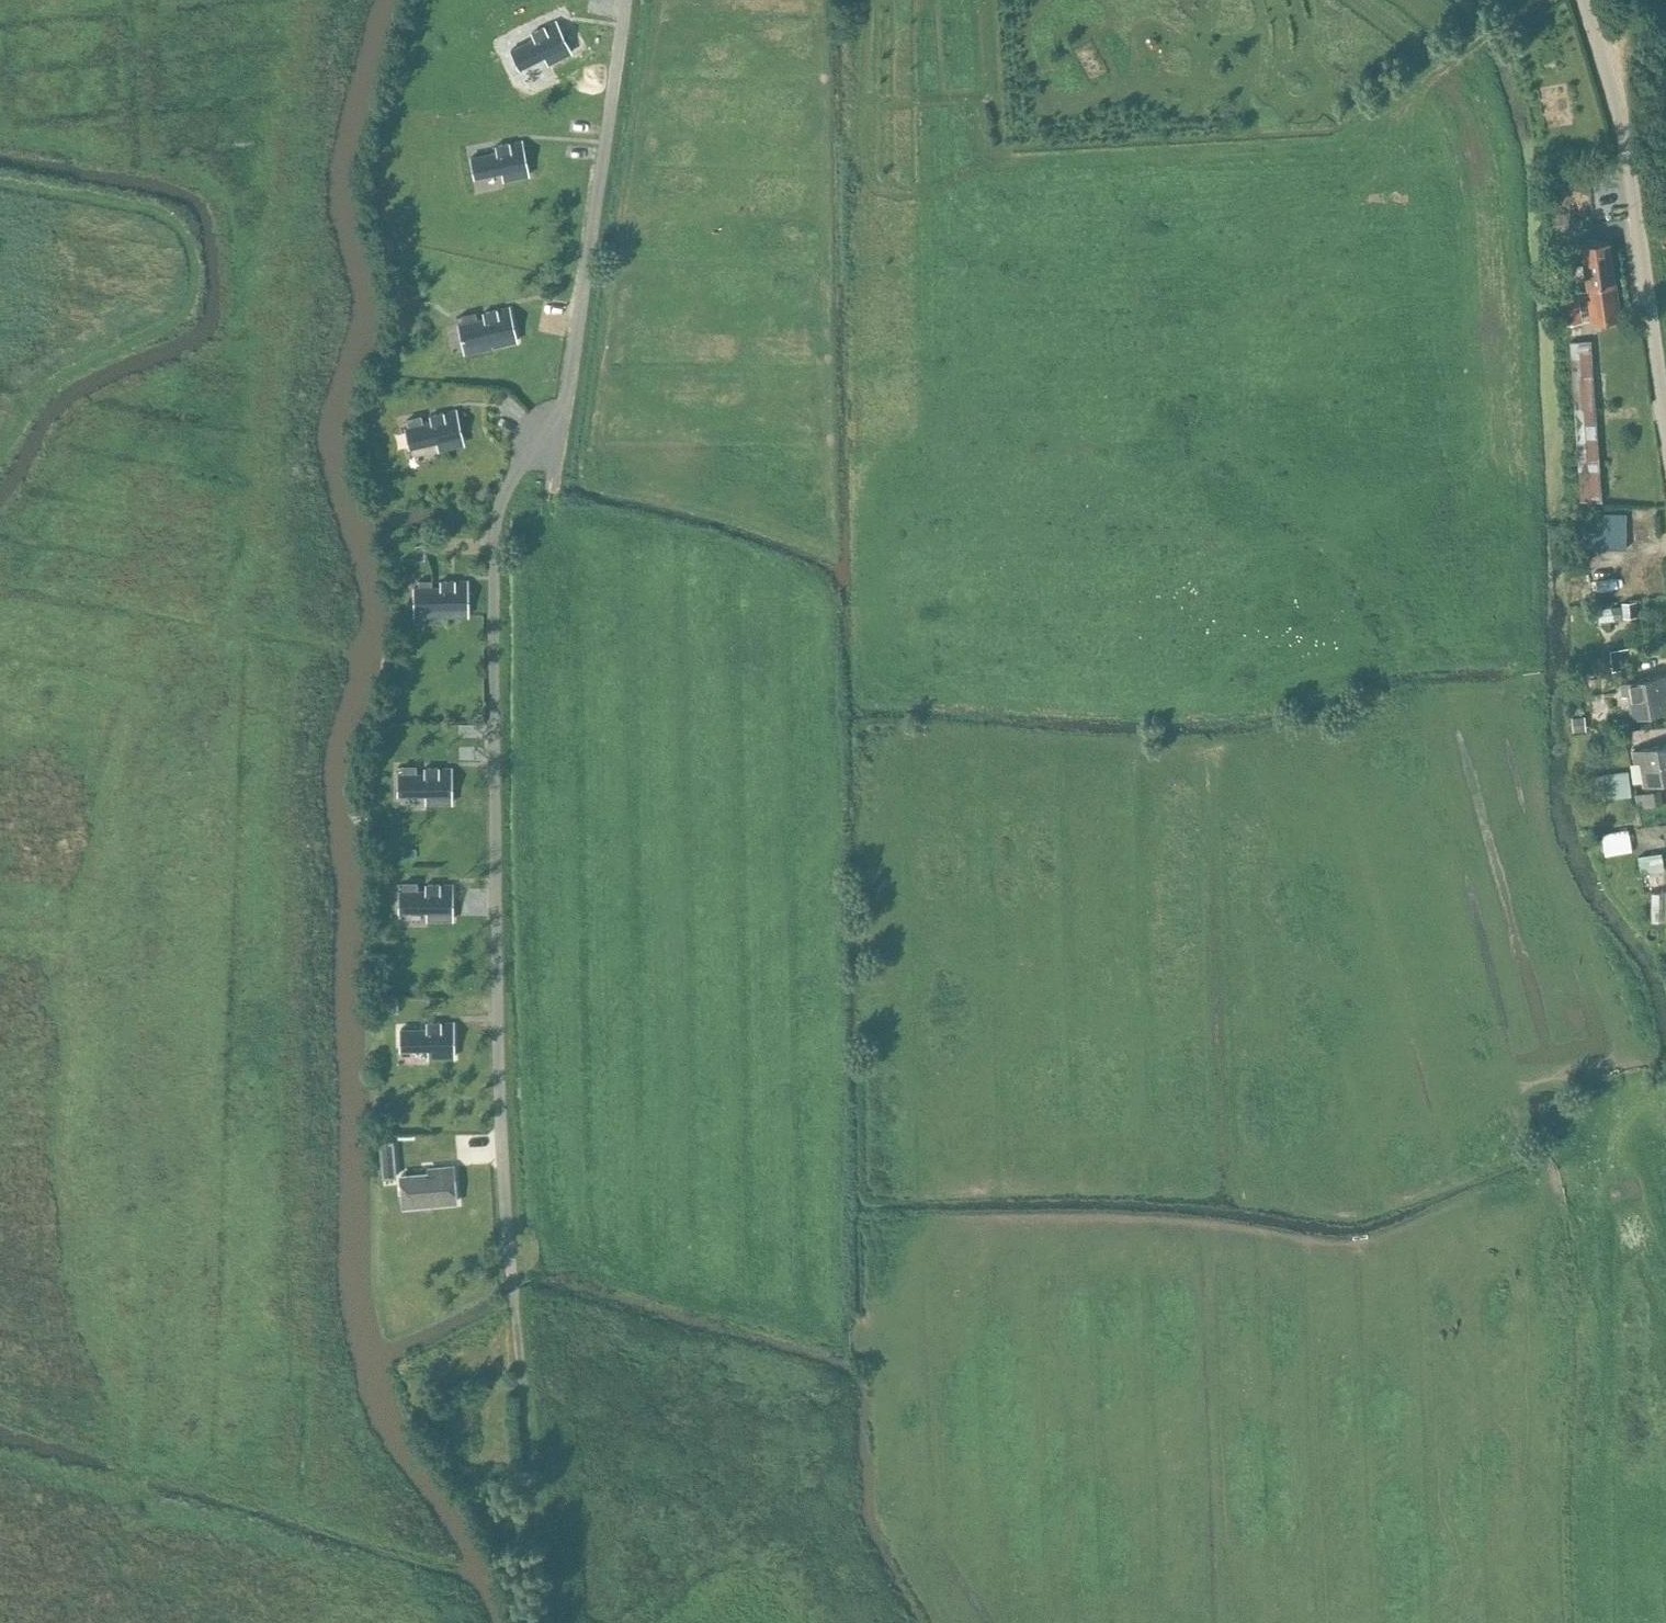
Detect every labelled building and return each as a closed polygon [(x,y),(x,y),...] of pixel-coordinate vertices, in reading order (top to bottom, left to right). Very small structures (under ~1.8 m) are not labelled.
[(534,38),(511,50),(520,68),(545,55),(549,63),(570,52),(555,21),(531,33),(534,38)] [(496,151),(471,157),(475,177),(502,171),(504,180),(528,175),(521,141),(495,146),(496,151)] [(1581,246),(1571,247),(1573,264),(1583,263),(1587,290),(1591,320),(1591,321),(1610,319),(1619,318),(1615,286),(1609,241),(1581,244),(1581,246)] [(1577,291),(1560,293),(1564,323),(1581,321),(1577,291)] [(484,318),(458,324),(463,344),(490,338),(492,346),(516,341),(508,307),(482,313),(484,318)] [(1579,501),(1601,500),(1591,340),(1581,340),(1569,341),(1579,501)] [(408,427),(405,427),(410,447),(437,441),(439,449),(463,444),(461,434),(459,428),(455,410),(442,413),(434,415),(429,416),(431,421),(423,423),(421,415),(406,418),(408,427)] [(418,587),(414,587),(415,608),(442,607),(443,616),(467,616),(467,581),(440,581),(440,587),(431,587),(431,580),(418,580),(418,587)] [(1635,601),(1622,602),(1623,617),(1637,616),(1635,601)] [(1628,647),(1609,650),(1612,670),(1630,668),(1628,647)] [(1664,675),(1620,683),(1622,693),(1627,692),(1632,717),(1665,711),(1665,687),(1664,675)] [(1584,716),(1571,716),(1572,731),(1585,730),(1584,716)] [(1632,750),(1634,761),(1639,760),(1644,784),(1665,780),(1665,744),(1632,750)] [(401,774),(398,774),(398,794),(426,794),(426,803),(451,803),(451,792),(451,782),(451,768),(424,768),(424,774),(416,774),(416,766),(401,766),(401,774)] [(1594,799),(1630,796),(1628,773),(1592,776),(1594,799)] [(1660,789),(1635,793),(1637,807),(1662,802),(1660,789)] [(1604,855),(1631,850),(1627,829),(1601,833),(1604,855)] [(1638,874),(1663,871),(1661,854),(1636,857),(1638,874)] [(403,890),(399,890),(399,911),(427,911),(427,919),(452,919),(452,900),(452,884),(425,885),(425,890),(417,890),(417,881),(403,881),(403,890)] [(426,1029),(400,1029),(401,1050),(429,1049),(429,1058),(453,1057),(452,1022),(426,1023),(426,1029)] [(380,1141),(378,1141),(380,1162),(381,1178),(396,1176),(393,1140),(380,1141)] [(429,1173),(400,1176),(402,1198),(431,1195),(432,1204),(455,1202),(452,1167),(429,1169),(429,1173)]
